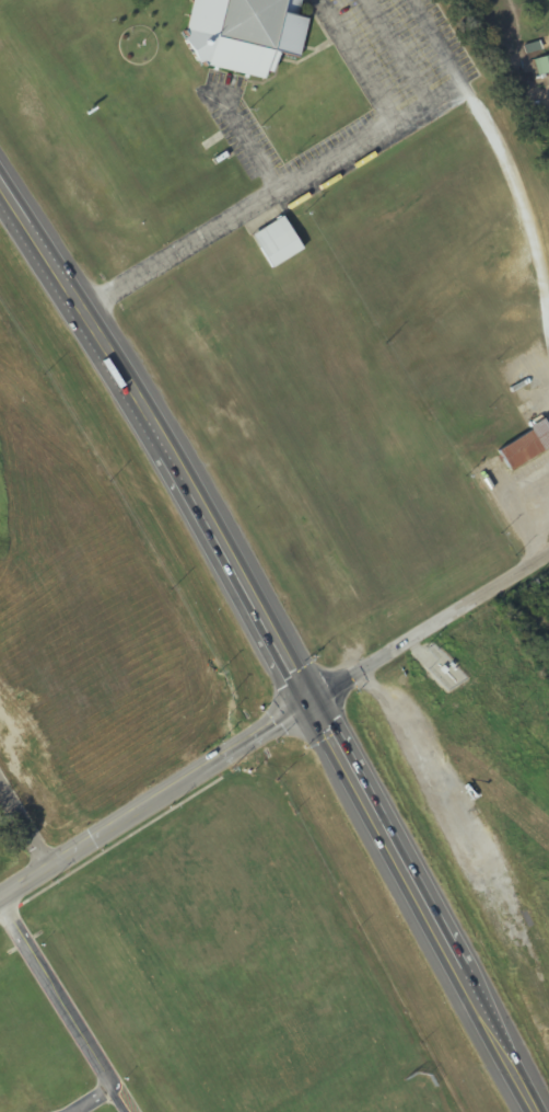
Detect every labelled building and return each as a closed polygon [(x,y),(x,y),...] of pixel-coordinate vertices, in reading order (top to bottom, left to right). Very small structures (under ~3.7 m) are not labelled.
[(305,21),(295,19),(298,0),(191,0),(179,63),(266,80),(271,55),(298,60),(305,21)] [(534,61),(538,76),(548,73),(548,57),(534,61)] [(302,251),(281,217),(250,236),(271,270),(302,251)] [(548,447),(548,433),(542,422),(494,449),(506,471),(548,447)]
